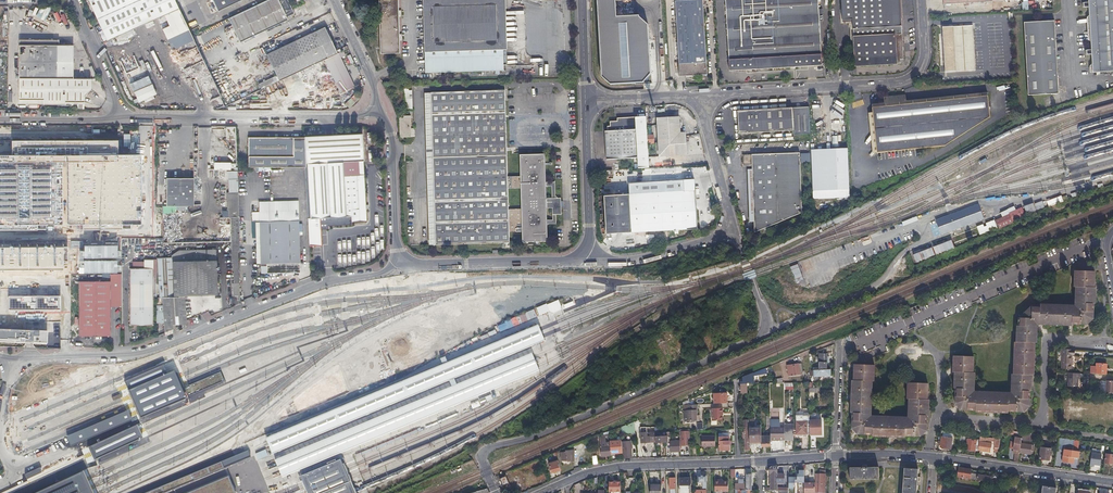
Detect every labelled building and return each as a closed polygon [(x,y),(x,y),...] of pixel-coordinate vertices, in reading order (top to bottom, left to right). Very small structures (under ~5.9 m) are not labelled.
[(175,0),(89,0),(107,40),(158,18),(179,9),(175,0)] [(217,11),(241,0),(211,0),(217,11)] [(229,18),(240,42),(314,7),(311,0),(267,0),(229,18)] [(380,54),(390,54),(400,54),(398,0),(379,0),(380,54)] [(489,0),(426,0),(427,49),(504,47),(502,9),(495,9),(496,40),(434,42),(433,6),(489,4),(489,0)] [(496,40),(495,9),(502,9),(505,9),(504,0),(489,0),(489,4),(433,6),(434,42),(496,40)] [(705,37),(703,0),(694,0),(676,1),(681,76),(707,74),(705,37)] [(821,53),(820,41),(822,41),(821,19),(819,19),(818,0),(725,0),(730,70),(747,69),(747,71),(751,71),(751,69),(821,65),(821,53)] [(847,19),(852,19),(855,65),(901,63),(901,58),(904,58),(901,0),(841,0),(842,19),(847,19)] [(1093,51),(1087,51),(1088,56),(1093,56),(1094,73),(1112,72),(1112,0),(1089,0),(1090,3),(1084,3),(1085,8),(1090,8),(1093,51)] [(40,7),(38,12),(45,15),(49,7),(40,7)] [(194,40),(179,9),(158,18),(173,50),(194,40)] [(1056,87),(1058,86),(1057,64),(1055,64),(1054,51),(1056,50),(1055,20),(1025,22),(1028,95),(1057,93),(1056,87)] [(976,70),(973,30),(975,30),(975,25),(944,27),(946,72),(976,70)] [(324,60),(337,54),(324,28),(267,55),(280,81),(282,80),(318,63),(324,60)] [(605,78),(623,78),(642,77),(642,76),(643,76),(642,71),(641,71),(639,28),(617,30),(616,29),(609,29),(609,30),(603,30),(605,78)] [(199,51),(194,40),(173,50),(178,61),(199,51)] [(73,77),(73,60),(73,52),(76,52),(76,48),(73,48),(73,44),(71,43),(71,41),(60,41),(60,43),(58,44),(18,43),(18,101),(42,101),(42,102),(53,102),(53,77),(73,77)] [(199,51),(178,61),(187,82),(209,72),(199,51)] [(338,53),(337,54),(324,60),(333,77),(341,94),(355,87),(338,53)] [(329,84),(318,63),(282,80),(293,101),(329,84)] [(73,77),(53,77),(53,102),(53,106),(83,106),(83,93),(91,88),(91,77),(73,77)] [(259,88),(275,82),(273,77),(257,84),(259,88)] [(158,94),(153,85),(136,92),(139,98),(135,100),(136,104),(140,102),(142,104),(145,103),(146,104),(156,100),(154,96),(144,101),(144,100),(158,94)] [(404,109),(412,109),(412,90),(404,90),(404,109)] [(550,242),(550,225),(559,224),(558,215),(563,214),(563,197),(558,198),(557,190),(557,182),(548,182),(547,165),(554,165),(554,163),(547,163),(546,154),(521,155),(522,177),(510,178),(505,91),(431,94),(434,172),(437,239),(442,238),(443,246),(512,243),(511,233),(524,232),(524,243),(550,242)] [(875,145),(871,149),(876,153),(944,148),(989,119),(987,95),(906,101),(905,95),(883,97),(884,101),(884,103),(878,104),(872,104),(872,113),(869,117),(872,121),(869,124),(873,129),(870,133),(874,137),(871,141),(875,145)] [(830,106),(831,131),(837,131),(840,131),(839,106),(830,106)] [(792,113),(792,108),(737,112),(738,130),(793,126),(793,131),(809,130),(808,107),(801,108),(802,112),(792,113)] [(608,125),(608,128),(608,130),(606,130),(608,159),(638,157),(636,116),(618,117),(618,120),(611,121),(611,125),(608,125)] [(660,156),(674,155),(687,154),(686,133),(681,133),(680,117),(658,118),(660,156)] [(412,135),(413,135),(413,133),(411,133),(411,118),(400,119),(401,140),(412,139),(412,135)] [(820,158),(822,200),(842,199),(840,158),(839,133),(837,131),(831,131),(832,158),(820,158)] [(103,132),(49,132),(49,168),(54,168),(54,189),(72,190),(72,197),(103,197),(103,145),(103,140),(103,132)] [(359,183),(361,220),(367,220),(366,208),(368,208),(368,204),(365,204),(363,170),(360,132),(301,136),(301,138),(302,152),(329,152),(331,179),(333,201),(341,201),(339,177),(338,151),(357,151),(359,183)] [(815,143),(820,142),(825,142),(824,134),(815,134),(815,143)] [(9,137),(0,137),(0,186),(15,186),(15,159),(12,159),(9,139),(9,137)] [(302,152),(301,138),(289,138),(263,138),(246,138),(246,167),(303,167),(302,152)] [(19,139),(9,139),(12,159),(15,159),(15,186),(19,186),(19,139)] [(119,140),(114,140),(109,140),(109,145),(108,175),(123,175),(123,155),(144,155),(144,140),(123,140),(123,145),(119,145),(119,140)] [(327,225),(338,225),(352,224),(352,221),(361,220),(359,183),(357,151),(338,151),(339,177),(341,201),(333,201),(331,179),(329,152),(302,152),(303,167),(309,246),(320,245),(319,229),(325,229),(325,225),(327,225)] [(760,230),(774,224),(801,213),(799,153),(742,156),(742,164),(751,164),(754,233),(760,230)] [(166,178),(166,206),(193,206),(193,178),(166,178)] [(657,236),(698,232),(695,183),(628,188),(629,200),(605,201),(607,239),(634,237),(634,240),(657,238),(657,236)] [(230,217),(230,226),(230,241),(239,241),(237,193),(226,193),(226,217),(230,217)] [(1048,207),(1063,201),(1061,196),(1046,201),(1048,207)] [(984,225),(949,236),(952,243),(1045,211),(1042,200),(1015,210),(1014,207),(999,212),(1001,217),(983,224),(984,225)] [(46,343),(47,332),(23,331),(24,299),(23,244),(23,220),(16,221),(15,202),(13,202),(13,205),(0,205),(0,340),(46,343)] [(978,203),(936,220),(942,235),(984,218),(978,203)] [(140,239),(140,225),(140,211),(82,211),(82,238),(140,239)] [(281,271),(283,271),(284,271),(284,273),(300,273),(298,221),(258,223),(260,267),(266,267),(266,274),(281,273),(281,271)] [(915,263),(953,248),(950,240),(912,255),(915,263)] [(235,296),(235,298),(235,301),(239,301),(239,288),(237,251),(239,251),(239,241),(230,241),(231,263),(232,263),(234,296),(235,296)] [(121,271),(116,271),(112,271),(112,247),(80,246),(79,273),(110,274),(121,274),(121,271)] [(163,297),(165,333),(172,330),(172,325),(179,325),(179,328),(186,325),(185,296),(216,294),(215,250),(200,250),(200,247),(189,247),(189,250),(179,250),(170,256),(170,257),(156,258),(160,297),(163,297)] [(798,264),(789,267),(794,283),(803,280),(798,264)] [(1088,326),(1091,323),(1094,320),(1095,305),(1096,305),(1097,289),(1095,288),(1096,273),(1076,272),(1075,288),(1076,288),(1075,306),(1041,304),(1041,306),(1033,306),(1019,317),(1019,326),(1017,326),(1016,342),(1014,342),(1012,374),(1011,374),(1010,392),(973,391),(974,372),(973,372),(973,356),(953,355),(952,372),(954,372),(954,388),(955,388),(955,403),(961,410),(976,410),(975,412),(1008,413),(1008,411),(1023,412),(1029,405),(1030,391),(1032,391),(1033,375),(1034,375),(1036,343),(1037,343),(1038,325),(1072,327),(1073,325),(1088,326)] [(77,335),(93,335),(109,335),(109,306),(120,306),(121,274),(110,274),(110,281),(78,281),(77,335)] [(151,328),(152,275),(129,274),(128,328),(151,328)] [(376,290),(376,281),(368,282),(368,290),(376,290)] [(559,299),(536,307),(539,316),(552,311),(554,317),(564,313),(559,299)] [(541,324),(268,439),(269,442),(272,449),(273,452),(547,339),(545,335),(542,329),(541,324)] [(954,328),(954,326),(954,325),(944,325),(944,331),(945,331),(946,331),(946,335),(945,335),(942,335),(941,347),(953,347),(953,341),(962,342),(962,328),(954,328)] [(393,352),(409,345),(405,334),(389,341),(393,352)] [(1062,370),(1067,370),(1072,370),(1073,356),(1074,356),(1074,350),(1063,349),(1062,370)] [(534,353),(276,460),(278,464),(282,472),(283,477),(542,370),(540,365),(536,357),(534,353)] [(819,354),(818,370),(827,369),(827,362),(829,362),(829,357),(827,357),(827,354),(819,354)] [(787,365),(787,371),(788,376),(799,374),(798,364),(787,365)] [(920,436),(923,433),(926,431),(926,415),(928,415),(929,399),(927,399),(928,383),(908,382),(907,398),(908,398),(907,417),(870,415),(872,381),(873,381),(874,364),(854,364),(853,379),(851,379),(850,412),(851,412),(851,427),(856,433),(871,433),(871,435),(904,437),(904,435),(913,435),(920,436)] [(1096,364),(1096,366),(1096,368),(1091,367),(1091,371),(1096,371),(1095,375),(1106,375),(1106,365),(1096,364)] [(220,372),(181,389),(179,385),(176,377),(174,372),(167,375),(165,369),(163,366),(124,382),(126,386),(131,396),(134,404),(137,412),(140,418),(185,399),(184,398),(224,381),(220,372)] [(740,385),(741,389),(741,393),(747,393),(747,383),(752,383),(752,373),(743,377),(742,383),(740,383),(740,385)] [(1080,374),(1069,373),(1068,387),(1078,387),(1079,378),(1080,378),(1080,374)] [(1106,381),(1105,392),(1112,393),(1112,381),(1106,381)] [(725,403),(725,398),(725,394),(713,394),(713,404),(725,403)] [(684,411),(685,416),(685,421),(696,421),(696,415),(698,415),(698,405),(687,405),(687,410),(684,411)] [(712,421),(717,421),(721,421),(721,413),(722,413),(721,408),(712,409),(712,421)] [(128,411),(66,437),(70,446),(132,421),(129,416),(128,411)] [(750,450),(750,442),(749,426),(748,420),(744,420),(744,432),(742,432),(742,438),(744,438),(745,450),(750,450)] [(809,421),(809,434),(821,434),(821,420),(809,420),(809,421)] [(796,434),(809,434),(809,421),(796,421),(796,434)] [(634,424),(621,425),(621,433),(634,433),(634,424)] [(136,425),(88,447),(91,454),(94,460),(142,438),(139,432),(136,425)] [(761,448),(761,447),(761,436),(761,428),(751,428),(751,425),(749,426),(750,442),(755,442),(756,448),(761,448)] [(785,439),(789,439),(793,439),(793,430),(784,430),(785,439)] [(682,439),(681,439),(681,441),(682,441),(682,445),(690,445),(690,431),(682,431),(682,439)] [(771,439),(777,439),(784,439),(784,431),(770,431),(771,439)] [(655,432),(641,433),(641,443),(655,442),(655,438),(655,435),(655,432)] [(610,455),(610,454),(610,447),(605,447),(605,436),(599,436),(600,445),(601,456),(610,455)] [(702,447),(705,447),(708,447),(708,445),(715,445),(715,436),(701,436),(702,447)] [(731,451),(730,436),(720,437),(720,451),(731,451)] [(761,436),(761,447),(770,446),(770,436),(761,436)] [(940,447),(943,447),(946,448),(946,449),(950,449),(952,438),(941,436),(940,447)] [(978,451),(980,451),(982,451),(989,452),(990,444),(984,442),(984,440),(995,441),(994,448),(998,448),(1000,439),(980,436),(979,440),(978,451)] [(978,452),(978,451),(979,440),(967,439),(965,450),(978,452)] [(1077,457),(1078,450),(1080,440),(1074,439),(1072,452),(1063,451),(1062,461),(1073,463),(1074,456),(1077,457)] [(1080,440),(1078,450),(1086,451),(1087,441),(1080,440)] [(622,453),(622,444),(621,441),(609,442),(610,447),(610,454),(622,453)] [(680,451),(680,446),(680,441),(670,441),(670,452),(680,451)] [(622,444),(622,453),(623,459),(632,459),(631,443),(622,444)] [(1031,445),(1021,443),(1019,454),(1030,455),(1031,445)] [(1048,460),(1049,454),(1050,449),(1045,448),(1045,446),(1041,445),(1039,459),(1048,460)] [(146,492),(164,492),(251,457),(248,450),(146,492)] [(574,450),(570,451),(567,451),(567,452),(561,452),(561,461),(574,461),(574,450)] [(1090,452),(1089,466),(1100,467),(1101,453),(1090,452)] [(1112,457),(1112,455),(1106,454),(1104,463),(1112,465),(1112,457)] [(357,490),(351,477),(347,468),(345,463),(344,464),(342,459),(302,475),(304,480),(303,481),(305,486),(308,492),(358,492),(357,490)] [(558,460),(553,462),(548,463),(552,473),(561,470),(558,460)] [(957,478),(963,479),(970,479),(971,469),(952,466),(952,469),(958,470),(957,478)] [(39,467),(25,474),(28,479),(41,472),(39,467)] [(878,479),(878,473),(878,468),(849,468),(850,480),(878,479)] [(918,469),(904,468),(903,492),(916,492),(918,469)] [(814,492),(819,492),(824,492),(824,474),(824,470),(819,470),(819,474),(815,473),(814,483),(814,492)] [(82,471),(34,492),(92,492),(90,489),(86,480),(82,471)] [(991,477),(989,477),(987,477),(987,476),(971,474),(970,480),(990,482),(991,477)] [(701,488),(706,488),(706,475),(696,475),(697,482),(701,482),(701,488)] [(228,476),(188,492),(235,492),(228,476)] [(506,492),(508,491),(509,490),(508,487),(509,486),(505,476),(499,479),(503,489),(504,488),(506,492)] [(679,492),(684,492),(690,492),(689,478),(679,478),(679,492)] [(745,490),(745,484),(742,484),(743,478),(738,478),(738,484),(734,484),(734,490),(745,490)] [(719,481),(719,480),(714,480),(714,491),(727,491),(727,481),(719,481)] [(608,492),(614,492),(620,492),(620,482),(608,482),(608,492)] [(803,483),(803,486),(803,492),(814,492),(814,483),(803,483)]
